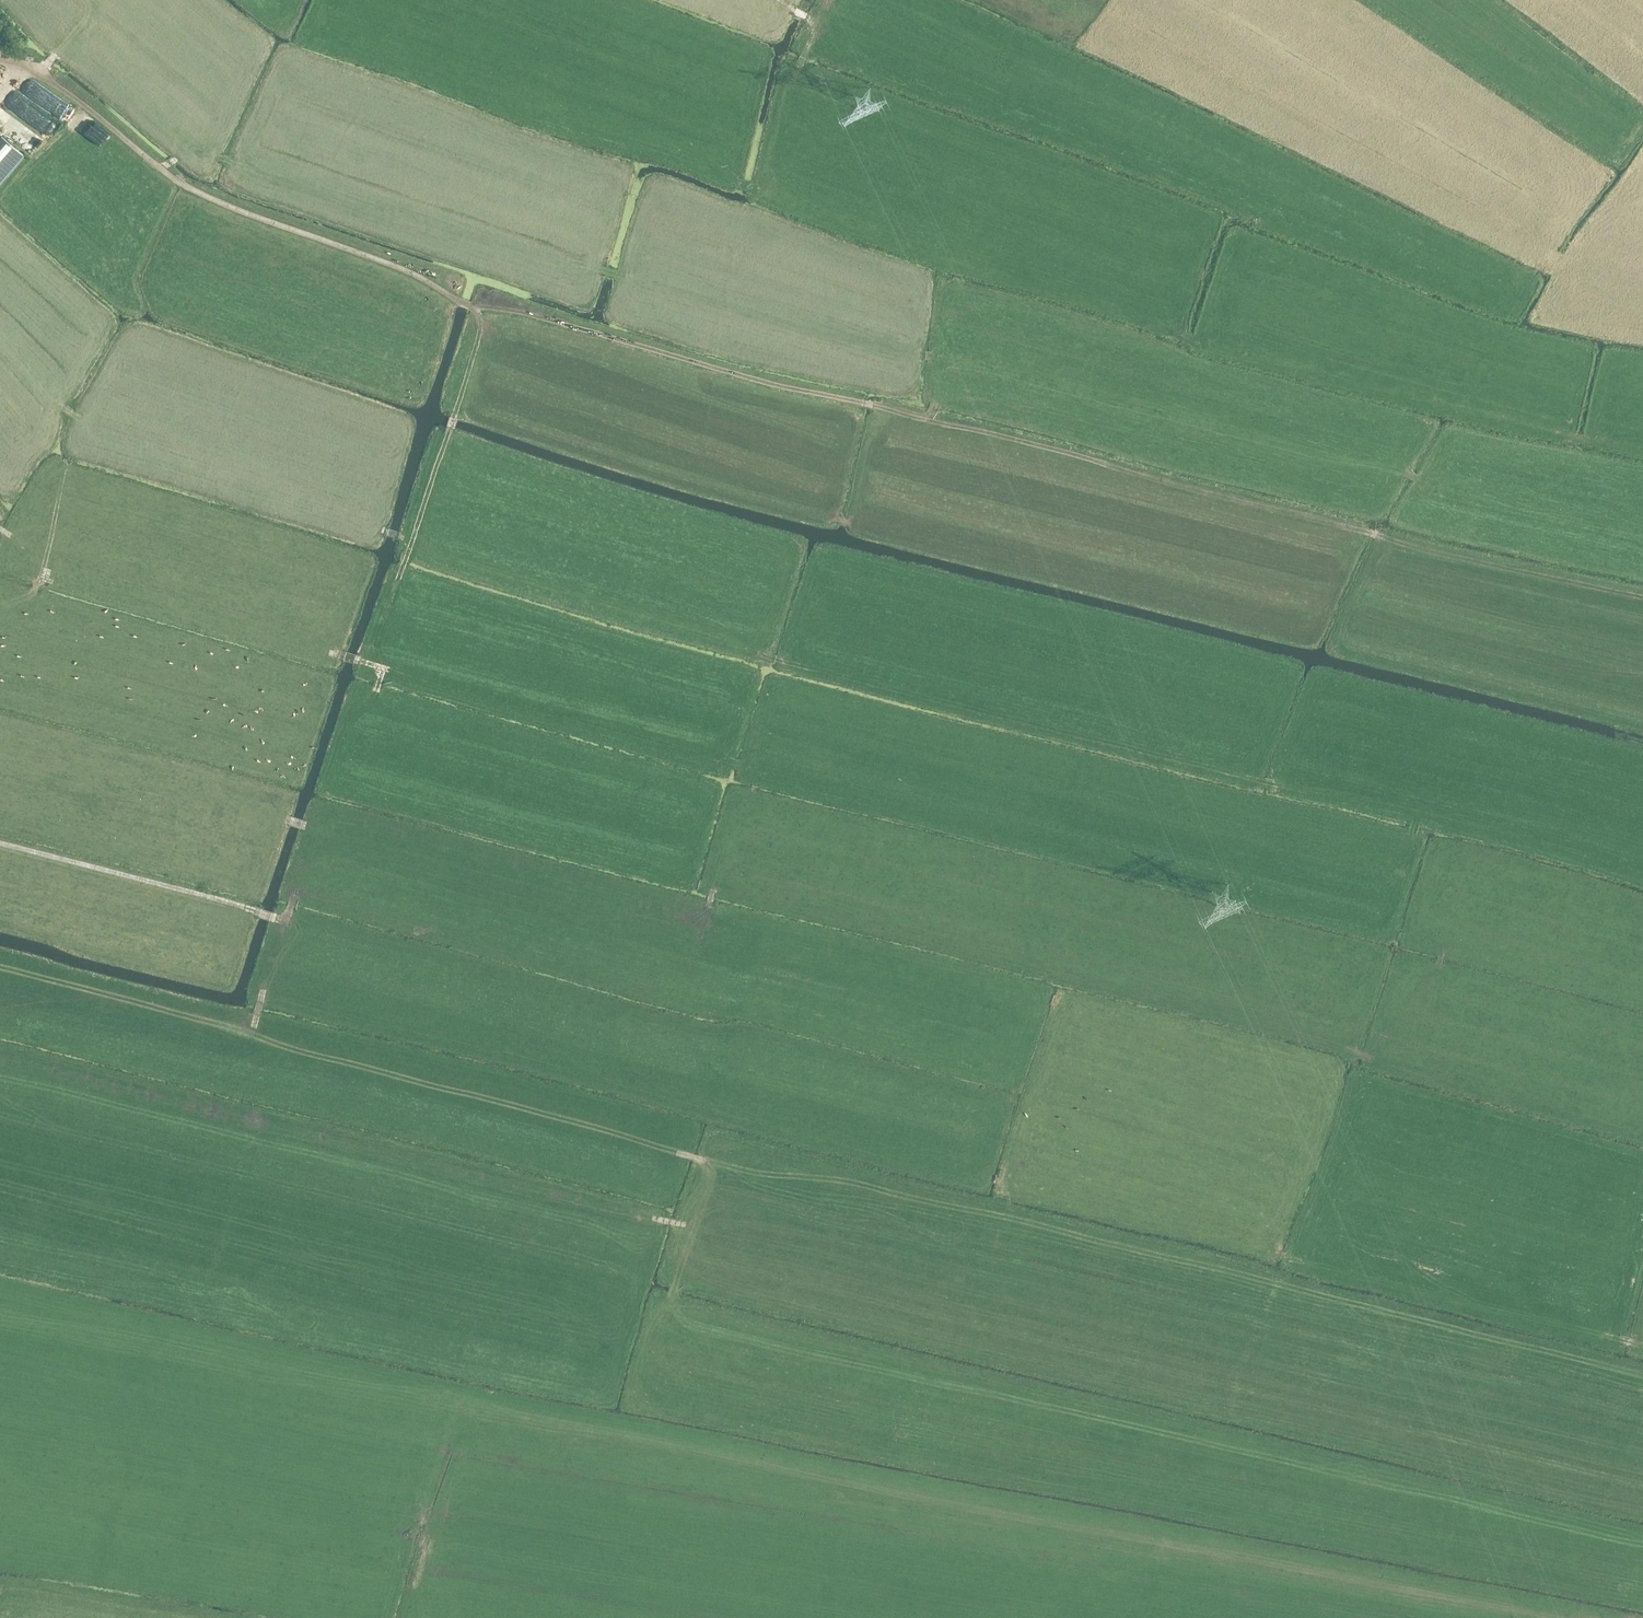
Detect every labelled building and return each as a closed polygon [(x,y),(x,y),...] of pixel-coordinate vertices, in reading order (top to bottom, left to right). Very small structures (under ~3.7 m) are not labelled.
[(24,98),(60,123),(69,109),(34,85),(24,98)] [(18,95),(8,107),(44,137),(54,126),(18,95)] [(0,136),(0,184),(25,156),(2,135),(0,136)]
